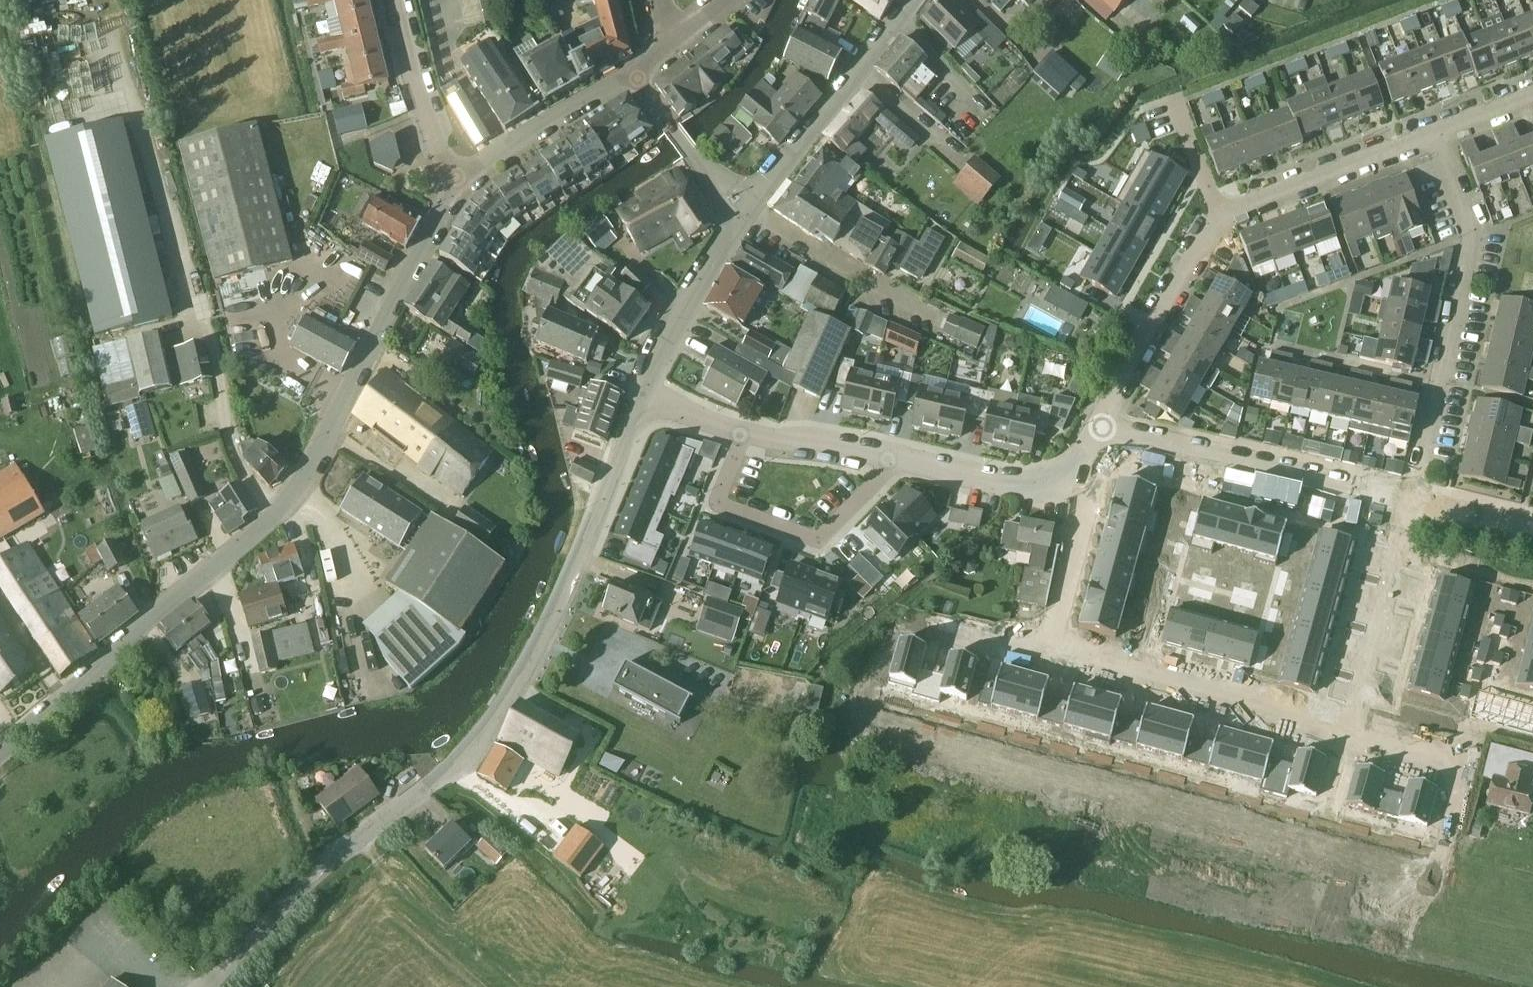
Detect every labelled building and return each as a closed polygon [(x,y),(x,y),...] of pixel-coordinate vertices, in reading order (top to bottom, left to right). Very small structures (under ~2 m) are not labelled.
[(322,6),(321,0),(307,0),(309,9),(322,6)] [(368,0),(334,0),(335,2),(339,19),(371,11),(368,0)] [(598,21),(617,64),(632,57),(617,0),(606,0),(593,2),(598,21)] [(800,30),(820,40),(828,25),(840,0),(813,0),(806,14),(807,14),(800,30)] [(879,20),(894,0),(851,0),(879,20)] [(924,20),(955,50),(955,49),(966,60),(977,48),(978,50),(985,44),(994,53),(1006,41),(983,17),(975,25),(971,20),(950,0),(943,0),(924,20)] [(1029,10),(1037,0),(1018,0),(1029,10)] [(1114,13),(1126,0),(1100,0),(1114,13)] [(1253,4),(1248,0),(1246,0),(1239,8),(1245,13),(1253,4)] [(1458,1),(1449,4),(1455,17),(1462,14),(1458,1)] [(1251,19),(1259,9),(1253,4),(1245,13),(1251,19)] [(1455,17),(1449,4),(1441,7),(1446,20),(1455,17)] [(334,51),(346,48),(345,42),(376,35),(371,11),(339,19),(344,37),(331,40),(334,51)] [(1188,14),(1180,22),(1193,35),(1201,26),(1188,14)] [(1243,23),(1234,15),(1229,21),(1238,29),(1243,23)] [(1484,35),(1497,70),(1518,63),(1504,27),(1500,16),(1480,23),(1484,35)] [(1416,17),(1407,20),(1412,34),(1421,30),(1416,17)] [(1518,63),(1532,57),(1532,40),(1525,19),(1504,27),(1518,63)] [(1412,34),(1407,20),(1399,23),(1404,36),(1412,34)] [(566,41),(562,43),(568,56),(570,54),(574,63),(585,57),(594,77),(617,64),(598,21),(564,37),(566,41)] [(1233,35),(1238,29),(1229,21),(1223,27),(1233,35)] [(725,28),(701,47),(708,56),(704,60),(712,69),(710,71),(723,85),(729,79),(719,68),(729,58),(733,63),(735,64),(746,53),(745,53),(752,48),(737,30),(731,35),(725,28)] [(843,51),(820,40),(800,30),(785,60),(827,82),(843,51)] [(1371,49),(1380,46),(1375,33),(1366,36),(1371,49)] [(382,58),(376,35),(345,42),(346,48),(351,65),(382,58)] [(1476,78),(1497,70),(1484,35),(1465,42),(1474,73),(1476,78)] [(1463,37),(1440,45),(1453,81),(1474,73),(1465,42),(1463,37)] [(901,39),(888,54),(927,88),(935,79),(922,67),(927,61),(901,39)] [(334,51),(331,40),(318,43),(321,55),(334,51)] [(544,105),(534,88),(528,92),(495,42),(461,65),(505,130),(544,105)] [(521,65),(540,55),(533,42),(513,53),(521,65)] [(569,65),(574,63),(570,54),(568,56),(562,43),(540,55),(521,65),(520,66),(534,88),(544,105),(578,86),(577,85),(578,84),(569,65)] [(1346,44),(1337,47),(1341,58),(1349,55),(1346,44)] [(1432,89),(1453,81),(1440,45),(1419,53),(1432,89)] [(723,85),(710,71),(712,69),(704,60),(708,56),(701,47),(655,84),(680,118),(696,107),(697,108),(709,98),(708,97),(722,84),(723,85)] [(1110,47),(1096,68),(1118,84),(1132,62),(1110,47)] [(1341,58),(1337,47),(1327,51),(1331,62),(1341,58)] [(1034,75),(1060,98),(1069,88),(1077,95),(1088,83),(1053,53),(1034,75)] [(1412,97),(1432,89),(1419,53),(1399,61),(1412,97)] [(875,70),(877,71),(901,92),(901,91),(915,103),(927,88),(888,54),(875,70)] [(585,57),(574,63),(569,65),(578,84),(577,85),(578,86),(595,77),(594,77),(585,57)] [(382,58),(351,65),(345,67),(350,87),(342,89),(345,100),(366,94),(365,88),(388,82),(382,58)] [(1304,59),(1293,63),(1298,74),(1308,70),(1304,59)] [(1392,104),(1412,97),(1399,61),(1378,69),(1392,104)] [(1298,74),(1293,63),(1285,67),(1289,78),(1298,74)] [(329,70),(316,74),(321,92),(334,88),(329,70)] [(1371,74),(1350,82),(1362,115),(1384,107),(1371,74)] [(1263,75),(1253,79),(1258,90),(1267,86),(1263,75)] [(796,76),(778,95),(778,96),(802,118),(802,119),(821,98),(796,76)] [(1320,131),(1341,123),(1328,90),(1323,78),(1302,85),(1308,98),(1320,131)] [(1247,93),(1258,90),(1253,79),(1243,83),(1247,93)] [(802,118),(778,96),(763,82),(738,110),(779,146),(802,118)] [(1341,123),(1362,115),(1350,82),(1328,90),(1341,123)] [(1221,91),(1212,95),(1216,106),(1225,102),(1221,91)] [(887,133),(896,121),(883,110),(864,92),(824,136),(843,155),(845,153),(856,163),(867,151),(856,141),(862,134),(861,133),(873,121),(887,133)] [(448,104),(475,149),(492,139),(464,94),(448,104)] [(1216,106),(1212,95),(1202,98),(1206,109),(1216,106)] [(631,147),(645,137),(653,132),(628,97),(607,110),(619,128),(618,129),(631,147)] [(1286,106),(1288,112),(1299,139),(1301,139),(1320,131),(1308,98),(1286,106)] [(926,105),(922,109),(933,119),(940,110),(930,101),(926,105)] [(584,124),(589,132),(609,162),(631,147),(618,129),(619,128),(607,110),(584,124)] [(1303,144),(1301,139),(1299,139),(1288,112),(1269,119),(1281,152),(1303,144)] [(1260,160),(1281,152),(1269,119),(1248,127),(1260,160)] [(350,120),(336,124),(339,136),(353,133),(350,120)] [(124,124),(45,144),(95,338),(173,318),(124,124)] [(258,125),(179,146),(215,283),(294,262),(258,125)] [(1150,142),(1144,125),(1132,130),(1138,147),(1150,142)] [(1218,176),(1239,168),(1227,135),(1216,139),(1211,125),(1200,129),(1218,176)] [(734,138),(721,126),(707,139),(720,152),(734,138)] [(1490,155),(1499,180),(1532,167),(1532,148),(1530,140),(1520,144),(1513,126),(1493,134),(1500,152),(1490,155)] [(1239,168),(1260,160),(1248,127),(1227,135),(1239,168)] [(609,162),(589,132),(566,146),(565,145),(564,145),(565,147),(583,176),(586,181),(593,177),(590,174),(609,162)] [(347,147),(358,183),(391,174),(380,137),(347,147)] [(1499,180),(1490,155),(1480,159),(1473,141),(1459,146),(1468,168),(1470,167),(1478,188),(1499,180)] [(541,160),(542,161),(563,194),(568,190),(566,187),(583,176),(565,147),(564,145),(541,160)] [(864,175),(860,173),(846,161),(827,145),(824,150),(823,149),(794,187),(814,203),(808,210),(840,234),(833,245),(843,251),(867,210),(858,205),(858,204),(838,192),(848,178),(853,181),(857,184),(864,175)] [(1144,150),(1129,178),(1172,201),(1187,173),(1144,150)] [(975,158),(958,176),(984,200),(1001,181),(975,158)] [(540,210),(546,206),(545,203),(561,193),(562,194),(563,194),(542,161),(520,176),(519,176),(536,204),(537,204),(540,210)] [(1083,183),(1087,175),(1076,169),(1072,177),(1083,183)] [(641,255),(642,254),(684,229),(690,239),(711,227),(677,170),(635,195),(638,199),(615,212),(641,255)] [(519,176),(520,176),(518,172),(494,187),(516,221),(521,218),(519,215),(536,204),(519,176)] [(1381,185),(1401,242),(1410,239),(1408,233),(1424,227),(1421,217),(1422,217),(1406,175),(1381,185)] [(1129,178),(1117,201),(1122,204),(1160,224),(1172,201),(1129,178)] [(1381,185),(1356,194),(1372,236),(1374,243),(1392,237),(1395,244),(1401,242),(1381,185)] [(504,232),(503,231),(501,229),(513,218),(515,222),(516,221),(494,187),(491,189),(491,188),(472,206),(496,234),(499,237),(504,232)] [(817,234),(833,245),(840,234),(808,210),(814,203),(794,187),(775,212),(815,238),(817,234)] [(1066,190),(1062,199),(1080,209),(1085,200),(1066,190)] [(1356,194),(1332,203),(1353,260),(1360,257),(1355,242),(1372,236),(1356,194)] [(377,199),(377,200),(363,226),(406,250),(421,224),(377,199)] [(1063,207),(1054,202),(1051,208),(1060,213),(1063,207)] [(1122,204),(1108,229),(1146,249),(1160,224),(1122,204)] [(496,234),(472,206),(469,209),(469,208),(453,232),(485,254),(487,256),(491,250),(487,247),(496,234)] [(1324,206),(1303,214),(1315,247),(1337,239),(1324,206)] [(866,265),(883,239),(891,225),(867,210),(843,251),(858,260),(866,265)] [(1295,255),(1315,247),(1303,214),(1282,222),(1295,255)] [(582,232),(593,246),(614,229),(603,215),(582,232)] [(1273,263),(1295,255),(1282,222),(1261,229),(1273,263)] [(1051,230),(1042,226),(1036,237),(1046,241),(1051,230)] [(1108,229),(1096,252),(1134,272),(1146,249),(1108,229)] [(1273,263),(1261,229),(1239,237),(1252,271),(1253,270),(1256,280),(1277,273),(1273,263)] [(901,249),(890,243),(883,239),(866,265),(884,275),(890,264),(917,279),(923,277),(943,238),(928,230),(920,246),(917,245),(906,239),(901,249)] [(537,263),(533,270),(535,270),(535,271),(565,284),(560,296),(584,313),(585,311),(609,279),(615,284),(619,280),(625,274),(625,273),(588,250),(570,231),(537,263)] [(485,254),(453,232),(452,233),(454,234),(440,257),(474,280),(478,273),(474,271),(485,254)] [(365,242),(358,255),(356,258),(385,274),(394,258),(365,242)] [(953,259),(982,275),(991,260),(962,244),(953,259)] [(733,264),(781,291),(786,282),(792,271),(744,245),(733,264)] [(1096,252),(1081,280),(1119,300),(1134,272),(1096,252)] [(1213,288),(1208,297),(1241,315),(1254,292),(1243,262),(1236,258),(1222,280),(1207,271),(1201,281),(1213,288)] [(1394,282),(1389,303),(1439,314),(1442,304),(1428,301),(1430,291),(1428,290),(1435,261),(1416,266),(1411,286),(1394,282)] [(405,306),(442,330),(442,329),(466,344),(474,333),(450,317),(469,288),(433,264),(405,306)] [(625,274),(619,280),(640,299),(653,285),(632,266),(625,273),(625,274)] [(786,282),(781,291),(779,294),(802,306),(803,305),(818,277),(800,267),(791,285),(786,282)] [(764,290),(726,269),(704,306),(742,328),(754,306),(759,308),(764,300),(759,297),(764,290)] [(535,271),(525,295),(526,295),(535,299),(537,321),(543,323),(547,313),(548,310),(554,312),(555,308),(556,308),(560,296),(565,284),(535,271)] [(1326,275),(1329,284),(1339,281),(1335,271),(1326,275)] [(1329,284),(1326,275),(1316,278),(1319,288),(1329,284)] [(818,277),(803,305),(831,320),(846,292),(818,277)] [(1075,284),(1064,278),(1060,285),(1071,291),(1075,284)] [(609,279),(585,311),(597,319),(620,287),(615,284),(609,279)] [(1353,293),(1371,298),(1374,284),(1362,281),(1356,283),(1353,293)] [(1293,286),(1283,290),(1287,300),(1297,296),(1293,286)] [(597,319),(596,319),(627,341),(651,309),(620,287),(597,319)] [(1287,300),(1283,290),(1274,294),(1277,304),(1287,300)] [(1231,333),(1241,315),(1208,297),(1204,304),(1192,297),(1186,308),(1231,333)] [(1502,298),(1497,321),(1532,329),(1532,305),(1502,298)] [(1074,299),(1067,313),(1080,320),(1087,306),(1074,299)] [(1363,305),(1351,302),(1348,314),(1361,317),(1363,305)] [(1378,321),(1384,322),(1384,323),(1421,331),(1423,322),(1437,325),(1439,314),(1389,303),(1382,302),(1378,321)] [(1193,324),(1188,332),(1221,350),(1231,333),(1186,308),(1181,316),(1193,324)] [(543,323),(535,343),(587,364),(589,358),(600,362),(608,341),(597,337),(599,332),(554,312),(548,310),(547,313),(543,323)] [(844,312),(840,320),(852,326),(856,317),(844,312)] [(860,312),(851,331),(867,338),(875,318),(860,312)] [(798,377),(793,388),(820,400),(850,332),(810,314),(785,371),(798,377)] [(954,338),(953,340),(977,350),(985,329),(973,324),(962,320),(961,321),(949,316),(942,333),(954,338)] [(291,347),(340,373),(356,344),(307,317),(291,347)] [(1497,321),(1492,343),(1532,352),(1532,351),(1532,329),(1497,321)] [(890,323),(885,343),(916,356),(921,336),(890,323)] [(1419,340),(1421,331),(1384,323),(1380,342),(1430,355),(1432,343),(1419,340)] [(226,331),(239,373),(260,367),(247,325),(226,331)] [(993,348),(998,328),(990,325),(981,345),(993,348)] [(1210,368),(1221,350),(1188,332),(1183,340),(1171,333),(1165,342),(1210,368)] [(172,386),(160,334),(127,341),(139,394),(172,386)] [(755,334),(747,349),(765,360),(773,344),(755,334)] [(1015,337),(1004,343),(1008,350),(1013,352),(1021,348),(1015,337)] [(451,339),(441,355),(473,376),(483,360),(451,339)] [(139,394),(127,341),(126,340),(92,349),(107,408),(140,400),(139,394)] [(1172,359),(1168,367),(1200,385),(1210,391),(1220,374),(1210,368),(1165,342),(1160,352),(1172,359)] [(1430,355),(1380,342),(1375,363),(1411,371),(1414,361),(1428,364),(1430,355)] [(173,350),(174,353),(181,386),(213,379),(205,343),(173,350)] [(1529,370),(1532,352),(1492,343),(1486,365),(1532,376),(1532,370),(1529,370)] [(711,372),(702,388),(736,407),(745,392),(755,397),(768,374),(772,377),(777,368),(736,345),(731,354),(716,345),(703,368),(711,372)] [(1347,357),(1348,349),(1340,347),(1339,355),(1347,357)] [(1252,368),(1254,357),(1243,351),(1238,360),(1252,368)] [(1250,399),(1271,404),(1283,354),(1272,351),(1269,365),(1259,363),(1250,399)] [(1291,409),(1299,372),(1290,370),(1293,356),(1283,354),(1271,404),(1291,409)] [(865,417),(875,376),(853,371),(855,363),(842,360),(835,388),(846,390),(842,410),(851,412),(852,414),(865,417)] [(1311,413),(1323,363),(1312,361),(1309,375),(1299,372),(1291,409),(1311,413)] [(547,380),(581,390),(586,372),(553,362),(547,380)] [(589,363),(586,372),(596,375),(599,366),(589,363)] [(1330,418),(1339,382),(1330,380),(1333,366),(1323,363),(1311,413),(1330,418)] [(1486,365),(1481,388),(1522,397),(1526,381),(1532,382),(1532,376),(1486,365)] [(1145,378),(1190,403),(1200,385),(1168,367),(1163,375),(1151,368),(1145,378)] [(1350,423),(1362,373),(1351,370),(1348,384),(1339,382),(1330,418),(1350,423)] [(355,415),(417,463),(450,420),(387,371),(355,415)] [(895,402),(906,404),(912,376),(900,373),(898,381),(875,376),(865,417),(879,421),(880,418),(890,421),(895,402)] [(1349,431),(1368,435),(1378,391),(1370,389),(1373,375),(1362,373),(1350,423),(1351,423),(1349,431)] [(912,376),(906,404),(916,406),(912,426),(922,429),(922,431),(935,434),(945,392),(923,387),(924,379),(912,376)] [(1190,403),(1145,378),(1140,387),(1152,394),(1147,402),(1149,403),(1143,414),(1155,421),(1161,411),(1179,421),(1190,403)] [(1388,440),(1390,432),(1402,382),(1391,379),(1388,393),(1378,391),(1368,435),(1388,440)] [(1390,432),(1410,437),(1419,400),(1410,398),(1412,384),(1402,382),(1390,432)] [(591,384),(580,414),(612,424),(622,395),(591,384)] [(945,392),(935,434),(949,437),(949,435),(960,438),(965,418),(976,420),(982,392),(969,389),(967,398),(945,392)] [(1012,423),(1015,409),(993,403),(995,395),(982,392),(976,420),(986,423),(982,443),(992,445),(992,447),(1005,450),(1012,423)] [(1012,423),(1005,450),(1018,453),(1019,451),(1030,454),(1034,434),(1045,437),(1047,427),(1063,431),(1076,401),(1055,396),(1052,409),(1041,406),(1041,402),(1018,397),(1015,409),(1012,423)] [(14,399),(2,401),(3,406),(5,417),(18,414),(15,398),(14,399)] [(1517,429),(1522,410),(1478,399),(1472,425),(1532,439),(1532,433),(1517,429)] [(125,410),(133,438),(150,433),(142,405),(125,410)] [(1228,417),(1225,423),(1226,424),(1238,431),(1239,424),(1242,412),(1242,409),(1235,405),(1228,417)] [(580,414),(568,410),(566,415),(563,426),(575,430),(606,441),(612,424),(580,414)] [(1259,412),(1248,410),(1246,422),(1257,424),(1259,412)] [(493,453),(450,420),(417,463),(461,497),(493,453)] [(1226,424),(1219,436),(1235,440),(1238,431),(1226,424)] [(1530,447),(1532,439),(1472,425),(1466,450),(1510,460),(1514,444),(1530,447)] [(74,431),(81,455),(99,450),(92,426),(74,431)] [(1264,444),(1279,447),(1281,434),(1267,431),(1264,444)] [(1285,436),(1282,448),(1292,450),(1294,438),(1285,436)] [(657,438),(644,469),(681,484),(693,456),(698,458),(699,456),(703,446),(703,445),(680,439),(677,446),(657,438)] [(276,482),(288,469),(269,451),(253,442),(240,445),(245,463),(251,469),(270,487),(275,481),(276,482)] [(1302,453),(1321,458),(1324,446),(1304,442),(1302,453)] [(1324,446),(1321,458),(1340,463),(1343,451),(1324,446)] [(1510,460),(1466,450),(1460,476),(1519,490),(1521,482),(1506,479),(1510,460)] [(162,452),(154,456),(163,477),(171,473),(162,452)] [(1344,452),(1342,463),(1356,466),(1359,455),(1344,452)] [(186,453),(170,460),(182,487),(199,479),(187,453),(186,453)] [(1364,455),(1362,467),(1376,469),(1378,457),(1364,455)] [(569,475),(570,476),(590,486),(598,469),(577,459),(569,475)] [(1387,461),(1385,473),(1402,476),(1404,476),(1406,464),(1404,464),(1387,461)] [(644,469),(631,500),(664,514),(671,498),(675,500),(681,484),(644,469)] [(172,475),(159,481),(168,502),(182,496),(172,475)] [(360,523),(383,489),(363,476),(341,510),(360,523)] [(0,493),(0,541),(46,514),(25,479),(0,493)] [(207,496),(199,479),(182,487),(190,505),(207,496)] [(209,505),(228,535),(239,528),(240,524),(239,523),(242,521),(258,510),(241,483),(220,496),(221,497),(209,505)] [(1105,483),(1100,504),(1139,513),(1143,492),(1105,483)] [(688,487),(685,493),(697,498),(699,492),(688,487)] [(360,523),(407,553),(429,519),(383,489),(360,523)] [(886,506),(885,506),(886,507),(916,537),(935,518),(906,489),(888,508),(886,506)] [(631,500),(616,536),(630,542),(623,557),(651,569),(657,554),(658,554),(664,539),(656,535),(664,514),(631,500)] [(1208,502),(1200,533),(1220,538),(1227,507),(1208,502)] [(1100,504),(1096,523),(1134,532),(1139,513),(1100,504)] [(871,529),(864,536),(879,551),(886,544),(898,556),(916,537),(886,507),(868,525),(867,524),(867,525),(871,529)] [(1227,507),(1220,538),(1238,542),(1246,512),(1227,507)] [(182,508),(142,526),(141,527),(156,560),(197,541),(182,508)] [(496,528),(465,508),(453,526),(484,547),(496,528)] [(1246,512),(1238,542),(1258,547),(1265,516),(1246,512)] [(980,528),(982,516),(968,513),(966,525),(980,528)] [(1190,514),(1187,528),(1195,530),(1199,516),(1190,514)] [(429,519),(407,553),(386,585),(415,604),(375,639),(385,661),(411,690),(459,647),(466,637),(460,633),(505,565),(431,516),(429,519)] [(1265,516),(1258,547),(1274,551),(1282,520),(1265,516)] [(1005,524),(1000,549),(1032,556),(1029,570),(1024,569),(1018,603),(1030,605),(1036,607),(1038,599),(1039,595),(1040,590),(1041,585),(1041,581),(1044,575),(1045,567),(1047,559),(1049,547),(1051,539),(1053,528),(1022,522),(1021,528),(1005,524)] [(703,523),(691,558),(714,566),(726,532),(703,523)] [(1096,523),(1091,542),(1130,551),(1134,532),(1096,523)] [(1187,531),(1182,544),(1191,547),(1195,534),(1187,531)] [(726,532),(714,566),(738,575),(750,540),(726,532)] [(1395,532),(1392,544),(1409,548),(1411,536),(1395,532)] [(1322,534),(1316,554),(1349,563),(1355,543),(1322,534)] [(982,539),(978,541),(978,542),(983,549),(993,542),(989,535),(982,539)] [(1284,536),(1281,545),(1290,548),(1293,540),(1284,536)] [(750,540),(738,575),(761,583),(773,549),(750,540)] [(93,547),(85,552),(93,567),(103,562),(109,573),(126,564),(114,541),(95,552),(93,547)] [(1091,542),(1086,567),(1124,576),(1130,551),(1091,542)] [(83,621),(79,624),(27,545),(0,562),(0,584),(62,678),(97,651),(94,647),(99,642),(83,621)] [(277,585),(277,586),(305,577),(294,547),(258,559),(268,588),(277,585)] [(1279,552),(1276,562),(1285,564),(1288,554),(1279,552)] [(1316,554),(1311,572),(1344,582),(1349,563),(1316,554)] [(1174,555),(1171,566),(1179,569),(1183,557),(1174,555)] [(860,556),(849,567),(858,576),(859,577),(870,566),(860,556)] [(686,572),(690,561),(682,558),(678,569),(686,572)] [(961,565),(960,569),(962,575),(969,577),(974,574),(976,568),(974,562),(970,560),(965,561),(961,565)] [(659,562),(655,573),(663,576),(668,565),(659,562)] [(782,591),(778,604),(802,612),(799,619),(800,619),(816,575),(791,566),(788,576),(782,591)] [(870,566),(859,577),(873,590),(883,579),(870,566)] [(1086,567),(1080,592),(1119,600),(1124,576),(1086,567)] [(1206,567),(1204,574),(1213,577),(1215,570),(1206,567)] [(1215,571),(1213,577),(1222,579),(1224,573),(1215,571)] [(776,572),(771,587),(782,591),(788,576),(776,572)] [(1166,572),(1163,583),(1174,586),(1176,574),(1166,572)] [(1311,572),(1306,591),(1338,600),(1344,582),(1311,572)] [(816,575),(800,619),(809,622),(811,616),(827,621),(832,610),(839,613),(845,597),(837,594),(841,583),(816,575)] [(858,576),(850,585),(864,599),(873,590),(859,577),(858,576)] [(1503,576),(1499,589),(1507,592),(1511,580),(1512,579),(1503,576)] [(1511,580),(1507,595),(1517,598),(1522,583),(1511,580)] [(1440,581),(1435,598),(1468,607),(1473,590),(1440,581)] [(1202,584),(1201,590),(1210,592),(1211,586),(1202,584)] [(1273,584),(1270,595),(1278,597),(1281,587),(1273,584)] [(287,616),(277,586),(277,585),(268,588),(239,597),(249,629),(287,616)] [(655,602),(615,586),(605,610),(619,616),(618,619),(637,627),(645,609),(651,612),(655,602)] [(1211,586),(1210,592),(1218,594),(1219,587),(1211,586)] [(1162,587),(1159,598),(1170,601),(1173,590),(1162,587)] [(80,617),(83,621),(99,642),(100,643),(137,615),(117,589),(80,617)] [(727,605),(732,591),(724,589),(720,602),(727,605)] [(1306,591),(1300,609),(1333,619),(1338,600),(1306,591)] [(1080,592),(1075,615),(1114,624),(1119,600),(1080,592)] [(1270,595),(1267,607),(1275,609),(1278,597),(1270,595)] [(1435,598),(1430,616),(1463,625),(1468,607),(1435,598)] [(709,600),(701,621),(735,634),(743,612),(709,600)] [(209,646),(200,634),(212,624),(194,601),(176,615),(194,639),(202,650),(200,652),(209,666),(211,666),(217,703),(226,702),(219,661),(210,646),(209,646)] [(746,609),(742,620),(751,623),(755,612),(746,609)] [(1300,609),(1295,628),(1328,637),(1333,619),(1300,609)] [(1166,638),(1164,646),(1185,652),(1195,617),(1173,611),(1166,638)] [(200,673),(209,666),(200,652),(202,650),(194,639),(176,615),(157,629),(176,653),(186,645),(193,655),(189,658),(200,673)] [(1075,615),(1070,636),(1109,645),(1114,624),(1075,615)] [(1490,615),(1487,625),(1496,627),(1499,618),(1490,615)] [(1430,616),(1425,635),(1458,644),(1463,625),(1430,616)] [(1195,617),(1185,652),(1206,657),(1215,622),(1195,617)] [(34,670),(0,620),(0,694),(34,670)] [(1155,620),(1152,633),(1162,636),(1165,622),(1155,620)] [(1215,622),(1206,657),(1226,662),(1235,628),(1215,622)] [(307,626),(270,634),(253,638),(261,674),(278,671),(276,664),(314,655),(307,626)] [(1235,628),(1226,662),(1249,668),(1258,634),(1235,628)] [(1295,628),(1290,647),(1322,656),(1328,637),(1295,628)] [(1525,660),(1532,662),(1532,631),(1525,660)] [(1273,632),(1271,641),(1278,643),(1280,634),(1273,632)] [(1425,635),(1420,654),(1453,663),(1458,644),(1425,635)] [(1500,635),(1497,646),(1507,649),(1510,638),(1500,635)] [(1151,638),(1149,646),(1158,648),(1160,640),(1151,638)] [(1271,641),(1269,652),(1276,654),(1278,643),(1271,641)] [(1483,644),(1480,654),(1490,657),(1493,647),(1483,644)] [(1290,647),(1285,665),(1317,674),(1322,656),(1290,647)] [(911,648),(902,679),(934,687),(938,675),(926,672),(931,653),(911,648)] [(1420,654),(1415,673),(1448,681),(1453,663),(1420,654)] [(1479,658),(1477,665),(1487,667),(1489,660),(1479,658)] [(938,675),(934,687),(964,695),(973,664),(954,659),(949,678),(938,675)] [(1516,689),(1532,694),(1532,662),(1525,660),(1516,689)] [(693,701),(693,700),(625,664),(613,688),(680,724),(681,723),(679,721),(690,700),(693,701)] [(1285,665),(1280,682),(1312,691),(1317,674),(1285,665)] [(983,687),(979,703),(1014,714),(1025,676),(1003,670),(997,691),(983,687)] [(1415,673),(1410,693),(1443,702),(1448,681),(1415,673)] [(1025,676),(1014,714),(1052,724),(1057,708),(1043,704),(1049,683),(1025,676)] [(1494,676),(1491,687),(1500,690),(1503,678),(1494,676)] [(1477,677),(1476,684),(1484,686),(1485,679),(1477,677)] [(242,681),(235,682),(237,694),(245,692),(242,681)] [(212,714),(203,682),(185,687),(193,719),(212,714)] [(812,687),(807,710),(819,713),(824,690),(812,687)] [(1057,708),(1052,724),(1087,735),(1098,697),(1074,690),(1068,711),(1057,708)] [(1098,697),(1087,735),(1085,740),(1110,747),(1112,742),(1123,744),(1128,727),(1116,723),(1122,704),(1098,697)] [(253,699),(252,703),(254,713),(257,715),(262,714),(265,711),(263,701),(258,698),(253,699)] [(582,737),(521,702),(497,744),(499,745),(520,757),(558,779),(582,737)] [(1481,705),(1476,725),(1532,740),(1532,719),(1481,705)] [(1128,727),(1123,744),(1161,754),(1171,716),(1148,710),(1142,731),(1128,727)] [(1171,716),(1161,754),(1197,764),(1201,747),(1188,743),(1194,722),(1171,716)] [(1201,747),(1197,764),(1237,775),(1247,737),(1219,730),(1213,750),(1201,747)] [(1247,737),(1237,775),(1262,782),(1259,793),(1273,797),(1280,769),(1266,765),(1272,744),(1247,737)] [(495,748),(479,776),(506,791),(522,763),(518,760),(520,757),(499,745),(497,749),(495,748)] [(1518,770),(1522,756),(1492,748),(1484,779),(1493,781),(1487,805),(1529,816),(1532,799),(1532,789),(1531,789),(1532,779),(1532,774),(1518,770)] [(1280,769),(1273,797),(1288,801),(1291,790),(1316,797),(1327,758),(1298,750),(1292,772),(1280,769)] [(1438,789),(1451,794),(1461,768),(1447,764),(1438,789)] [(391,778),(383,767),(373,774),(381,785),(391,778)] [(1358,767),(1347,805),(1388,816),(1392,800),(1380,796),(1386,774),(1358,767)] [(337,827),(379,796),(359,769),(317,800),(337,827)] [(1392,800),(1388,816),(1427,826),(1437,789),(1411,782),(1405,803),(1392,800)] [(445,870),(446,869),(472,844),(452,823),(425,850),(445,870)] [(1479,841),(1483,825),(1472,823),(1468,838),(1479,841)] [(553,858),(582,879),(605,848),(576,827),(553,858)] [(488,835),(478,846),(498,864),(508,853),(488,835)] [(111,979),(105,986),(122,986),(111,979)]
